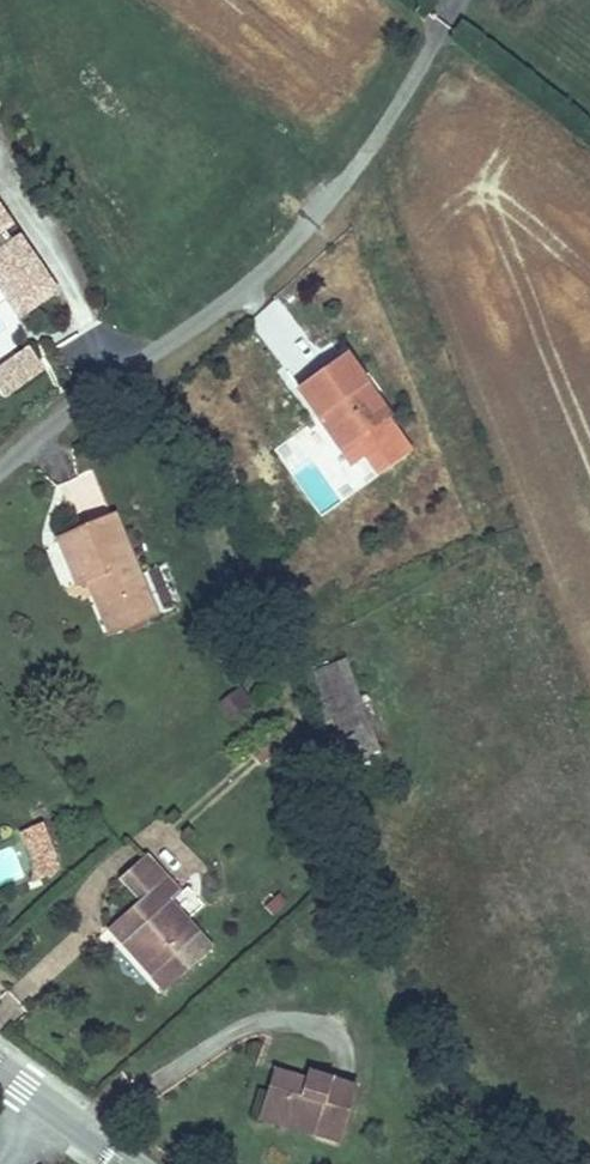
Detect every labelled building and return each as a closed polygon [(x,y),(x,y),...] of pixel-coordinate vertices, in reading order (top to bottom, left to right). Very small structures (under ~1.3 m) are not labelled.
[(1,252),(0,253),(0,287),(20,316),(54,292),(19,240),(14,243),(3,228),(8,225),(0,213),(0,250),(1,252)] [(17,367),(26,380),(42,368),(28,347),(13,357),(19,366),(17,367)] [(298,388),(319,418),(325,414),(349,447),(383,423),(360,389),(366,385),(345,355),(298,388)] [(2,396),(26,380),(17,367),(19,366),(13,357),(0,367),(0,393),(2,396)] [(360,389),(383,423),(389,418),(366,385),(360,389)] [(319,418),(343,451),(349,447),(325,414),(319,418)] [(68,508),(96,508),(96,478),(67,479),(68,508)] [(92,594),(109,634),(155,615),(138,576),(113,517),(58,540),(77,584),(87,580),(92,578),(98,591),(92,594)] [(87,580),(92,594),(98,591),(92,578),(87,580)] [(316,674),(348,761),(378,750),(346,664),(316,674)] [(235,693),(246,708),(250,704),(240,690),(235,693)] [(220,704),(231,719),(246,708),(235,693),(220,704)] [(22,833),(35,863),(55,855),(42,824),(22,833)] [(35,863),(36,881),(56,873),(55,855),(35,863)] [(121,878),(141,900),(153,889),(168,905),(164,908),(178,924),(184,918),(170,903),(179,894),(145,856),(121,878)] [(135,932),(122,944),(151,977),(155,973),(168,988),(211,949),(184,918),(178,924),(164,908),(168,905),(153,889),(141,900),(122,917),(135,932)] [(108,929),(122,944),(135,932),(122,917),(108,929)] [(151,977),(164,991),(168,988),(155,973),(151,977)] [(313,1135),(340,1143),(356,1088),(307,1073),(305,1081),(273,1071),(266,1096),(284,1101),(280,1116),(315,1127),(313,1135)] [(259,1119),(313,1135),(315,1127),(280,1116),(284,1101),(266,1096),(259,1119)]
